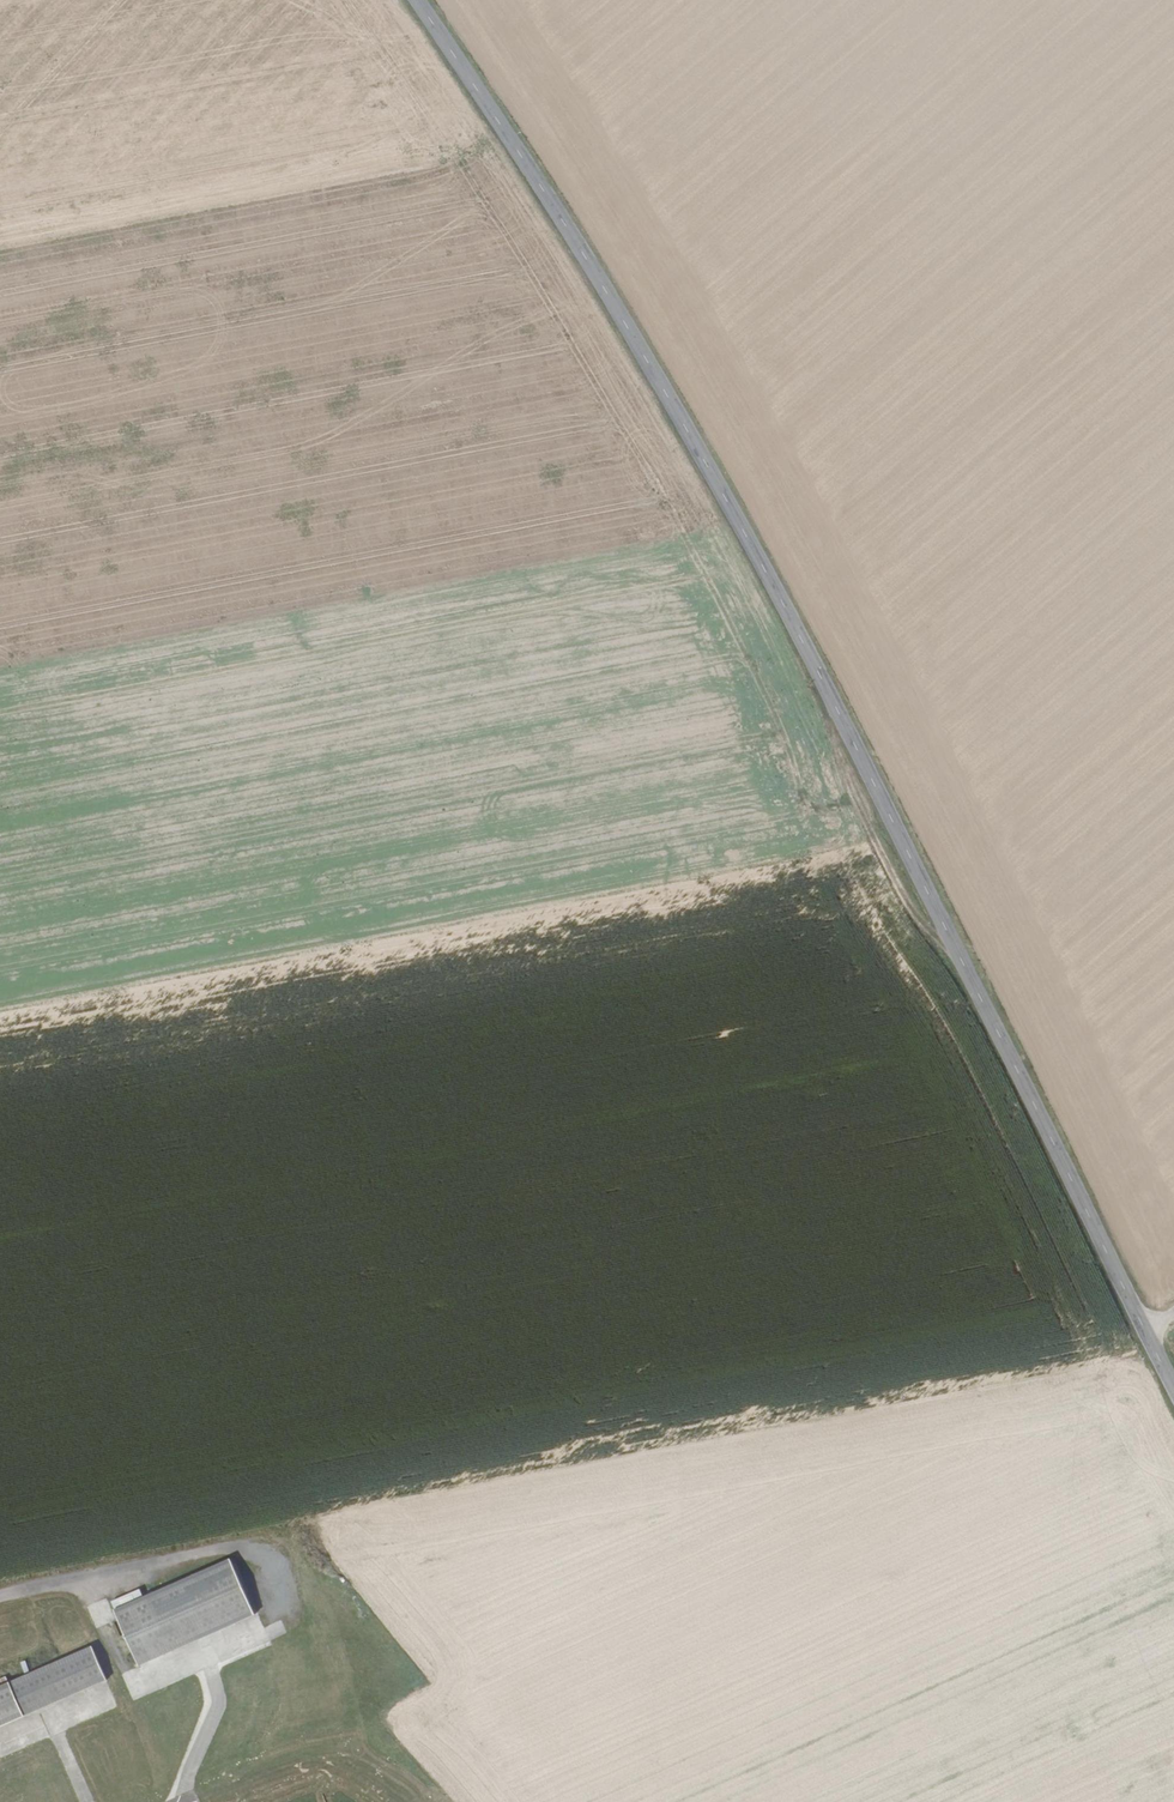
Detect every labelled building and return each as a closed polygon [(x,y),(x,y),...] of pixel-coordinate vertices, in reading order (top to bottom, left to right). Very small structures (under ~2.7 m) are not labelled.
[(235,1563),(115,1615),(139,1669),(258,1616),(235,1563)] [(106,1599),(87,1605),(95,1626),(114,1619),(106,1599)] [(272,1638),(286,1632),(282,1622),(268,1628),(272,1638)] [(96,1647),(0,1689),(0,1728),(106,1682),(111,1680),(96,1647)]
